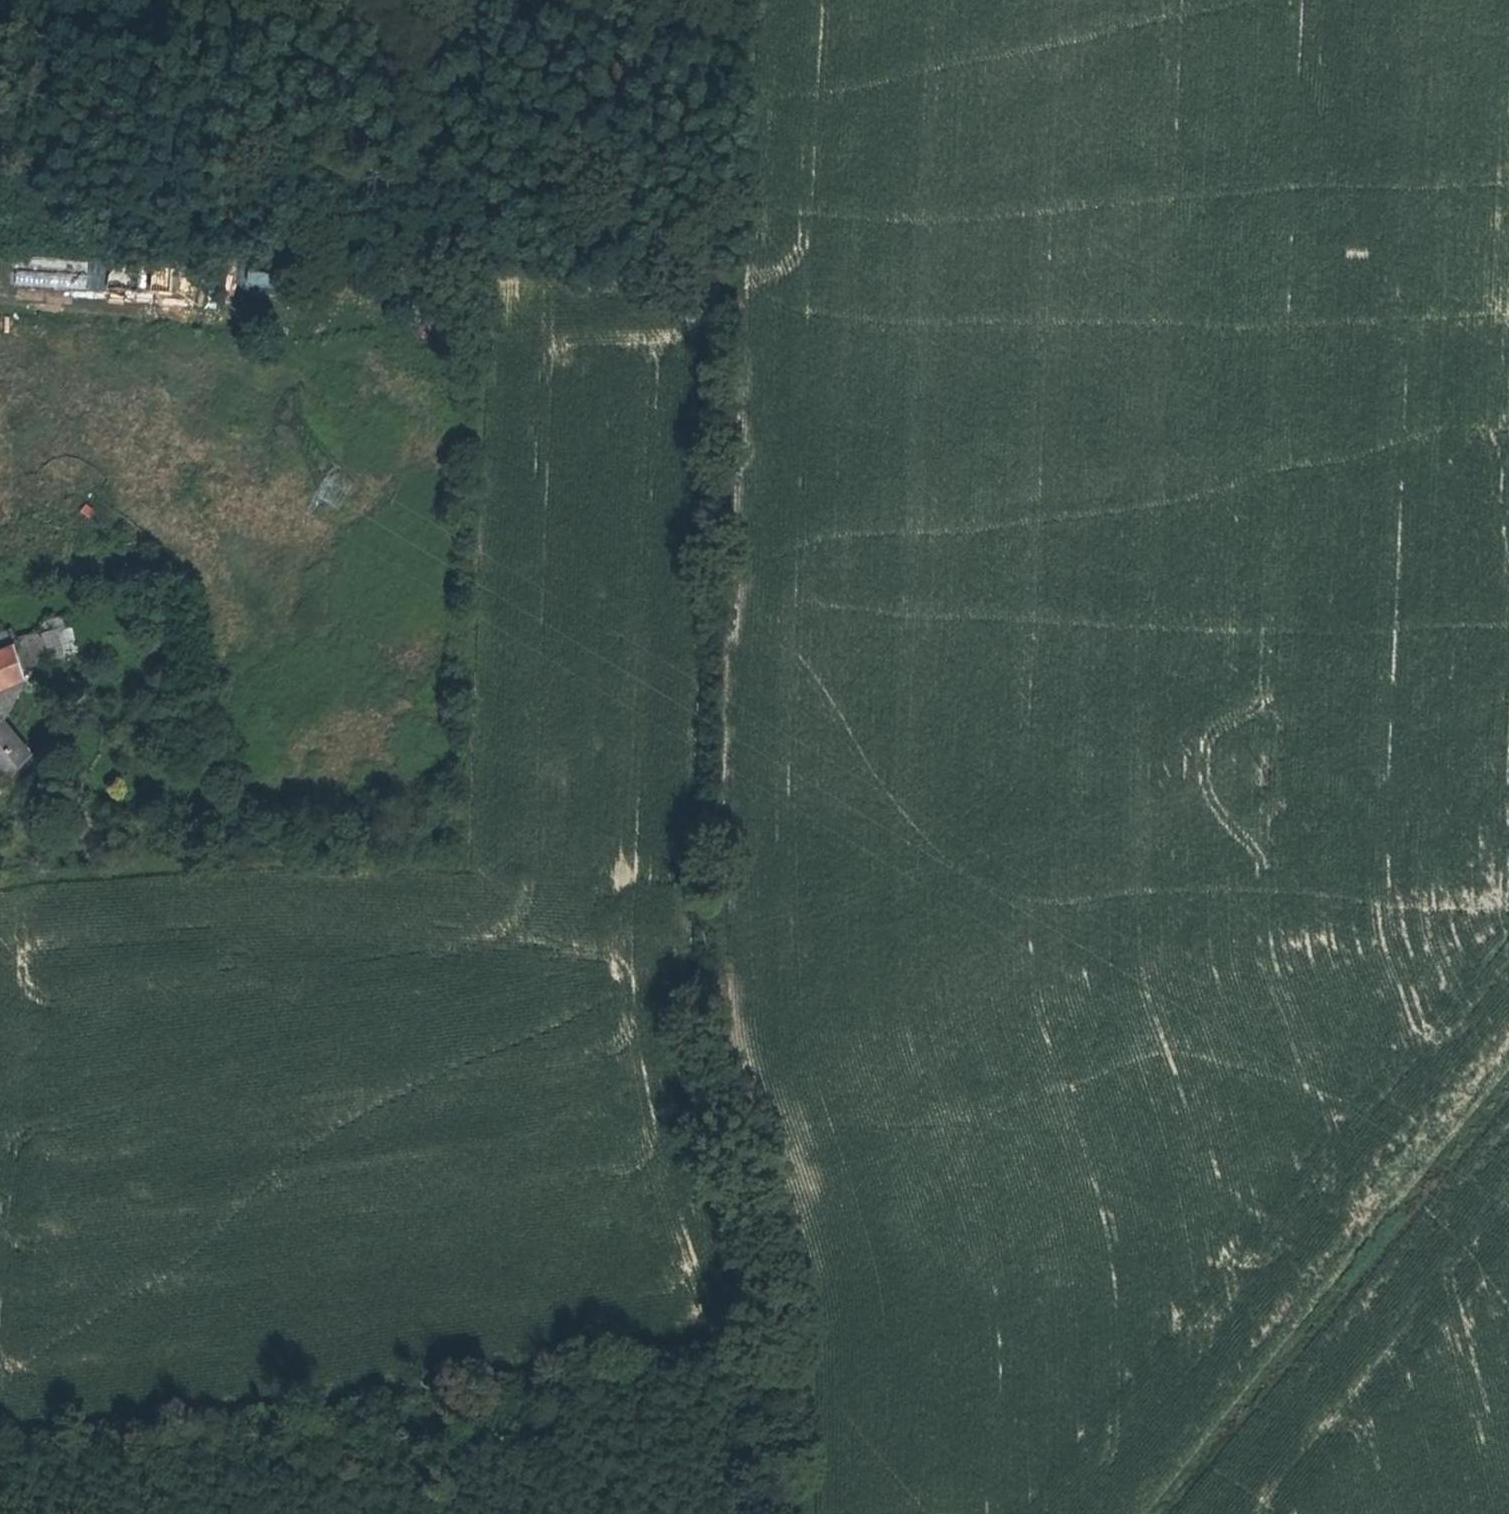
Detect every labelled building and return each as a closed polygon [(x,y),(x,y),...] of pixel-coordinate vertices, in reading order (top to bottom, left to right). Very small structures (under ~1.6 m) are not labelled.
[(72,635),(57,646),(75,668),(90,657),(72,635)] [(0,666),(0,782),(25,812),(59,783),(11,725),(48,693),(16,654),(0,666)]
